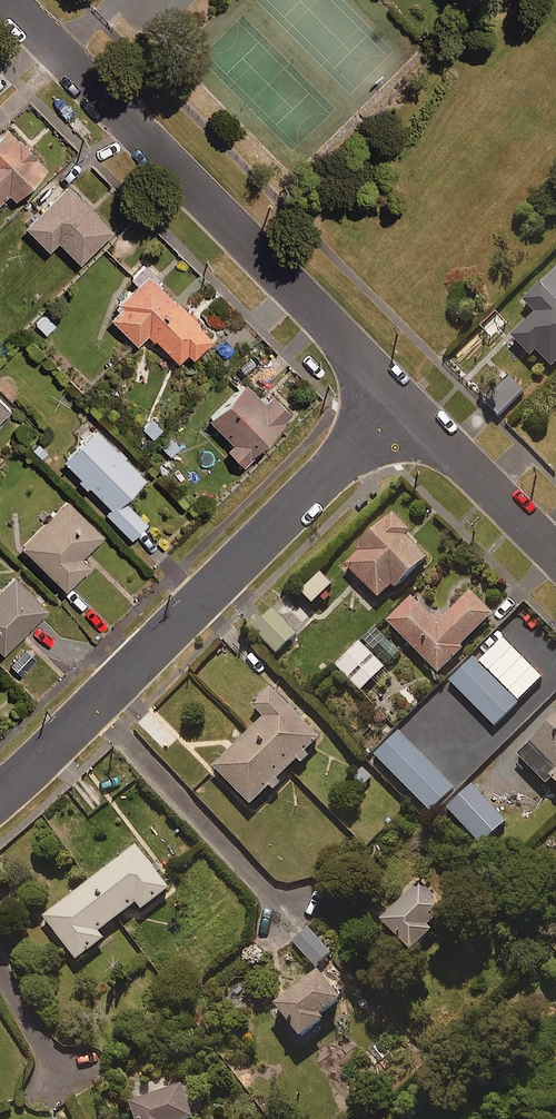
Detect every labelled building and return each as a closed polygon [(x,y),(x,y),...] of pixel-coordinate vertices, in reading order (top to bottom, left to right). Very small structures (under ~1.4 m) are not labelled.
[(35,155),(37,153),(18,134),(16,136),(8,129),(0,137),(0,202),(10,192),(17,199),(48,167),(35,155)] [(68,185),(26,228),(50,251),(59,242),(81,263),(114,229),(68,185)] [(215,336),(142,267),(132,277),(137,282),(107,313),(139,343),(149,332),(180,361),(188,352),(194,358),(215,336)] [(531,359),(536,354),(550,369),(555,363),(555,271),(523,303),(535,315),(511,338),(531,359)] [(59,319),(44,307),(31,323),(47,335),(59,319)] [(501,322),(486,310),(475,323),(489,336),(501,322)] [(524,393),(509,378),(485,403),(500,418),(524,393)] [(294,413),(274,393),(266,401),(248,384),(212,420),(235,443),(229,449),(244,464),(294,413)] [(0,398),(0,422),(12,410),(0,398)] [(164,428),(151,415),(139,427),(152,440),(164,428)] [(89,489),(91,487),(112,509),(108,513),(132,539),(148,524),(125,500),(148,478),(100,427),(66,460),(84,479),(81,481),(89,489)] [(182,447),(168,434),(157,447),(171,459),(182,447)] [(104,535),(68,498),(22,544),(67,589),(90,566),(81,557),(104,535)] [(341,567),(377,600),(390,586),(394,591),(425,559),(402,537),(409,531),(391,514),(341,567)] [(17,572),(0,590),(0,648),(5,654),(51,605),(17,572)] [(331,586),(319,574),(298,595),(309,607),(331,586)] [(469,594),(443,620),(433,610),(427,616),(411,600),(386,624),(437,675),(461,651),(458,649),(491,616),(469,594)] [(296,635),(271,606),(249,626),(274,654),(296,635)] [(399,654),(383,638),(371,650),(387,667),(399,654)] [(383,669),(359,644),(334,667),(359,693),(383,669)] [(518,704),(473,658),(448,683),(493,729),(518,704)] [(283,785),(278,780),(294,764),(298,768),(308,758),(304,755),(318,741),(269,690),(240,718),(252,731),(211,771),(248,809),(270,788),(275,793),(283,785)] [(518,758),(547,785),(550,783),(555,789),(555,717),(518,758)] [(454,789),(397,732),(372,757),(429,814),(454,789)] [(372,778),(361,768),(347,784),(358,794),(372,778)] [(505,824),(472,788),(442,814),(476,851),(505,824)] [(172,891),(139,847),(46,918),(79,962),(107,941),(101,933),(139,905),(145,912),(172,891)] [(407,959),(430,937),(425,932),(444,915),(418,887),(376,927),(407,959)] [(310,927),(294,943),(318,968),(334,953),(310,927)] [(346,1004),(321,971),(278,1004),(306,1042),(329,1024),(326,1019),(346,1004)] [(191,1088),(136,1106),(140,1118),(201,1118),(191,1088)]
